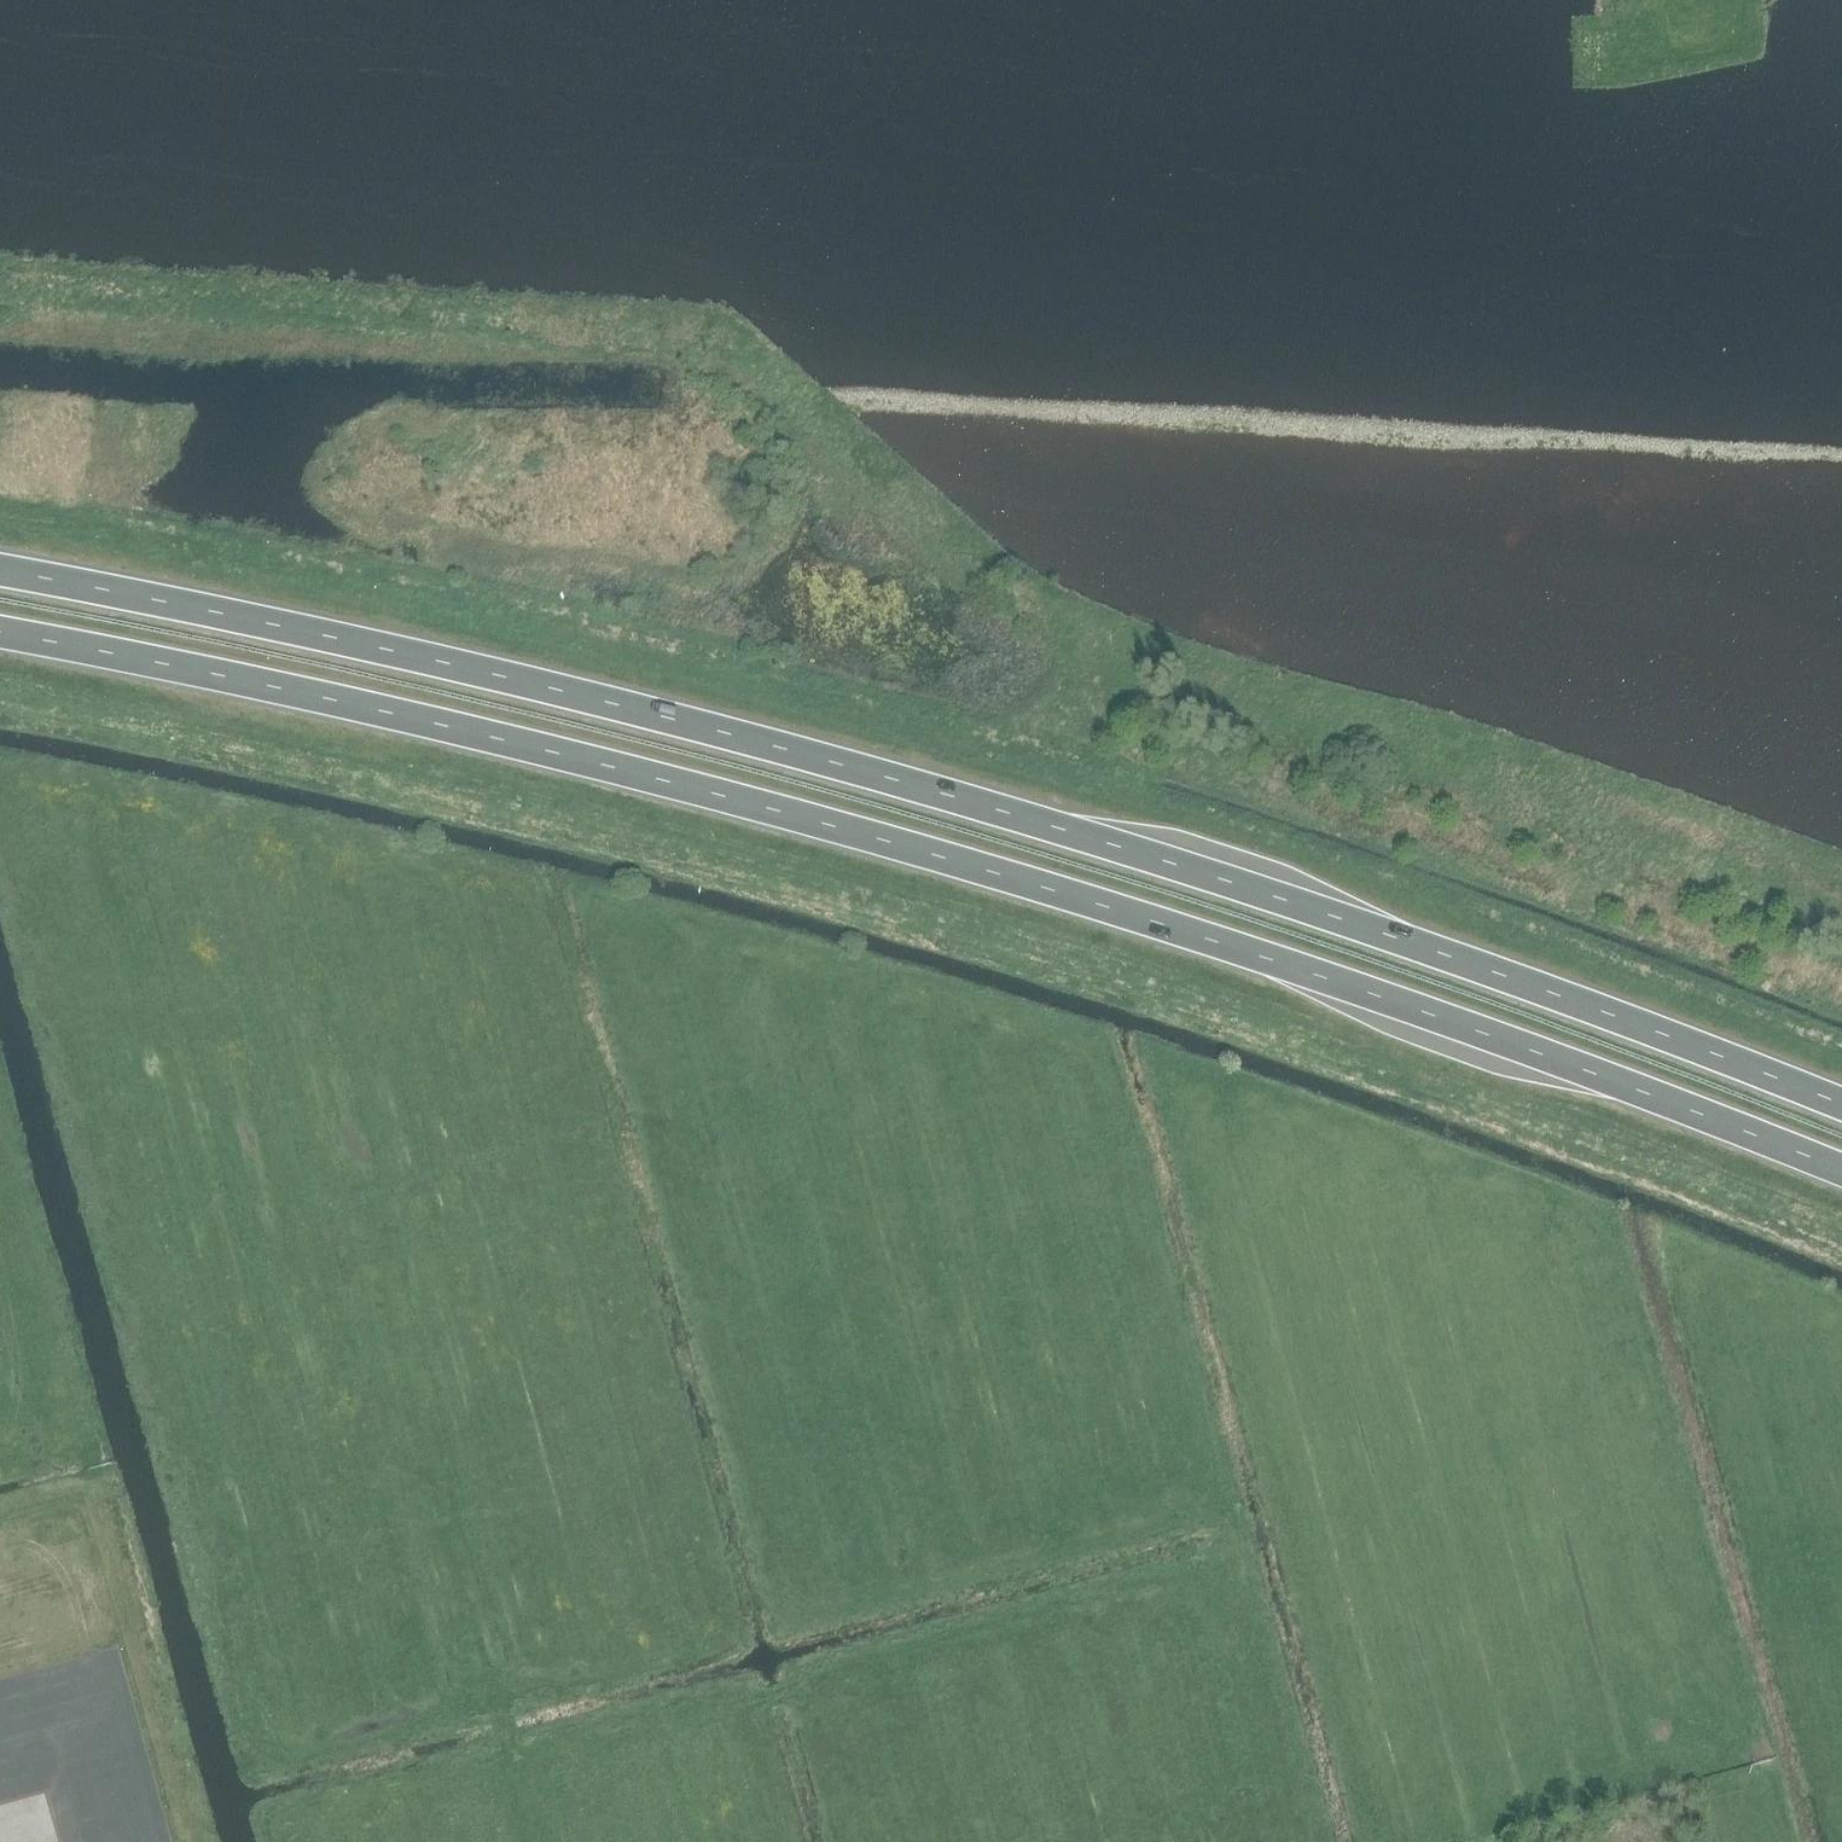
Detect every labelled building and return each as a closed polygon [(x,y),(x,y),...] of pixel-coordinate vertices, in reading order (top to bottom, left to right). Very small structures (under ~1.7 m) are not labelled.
[(54,1809),(0,1821),(0,1841),(61,1841),(54,1809)]
